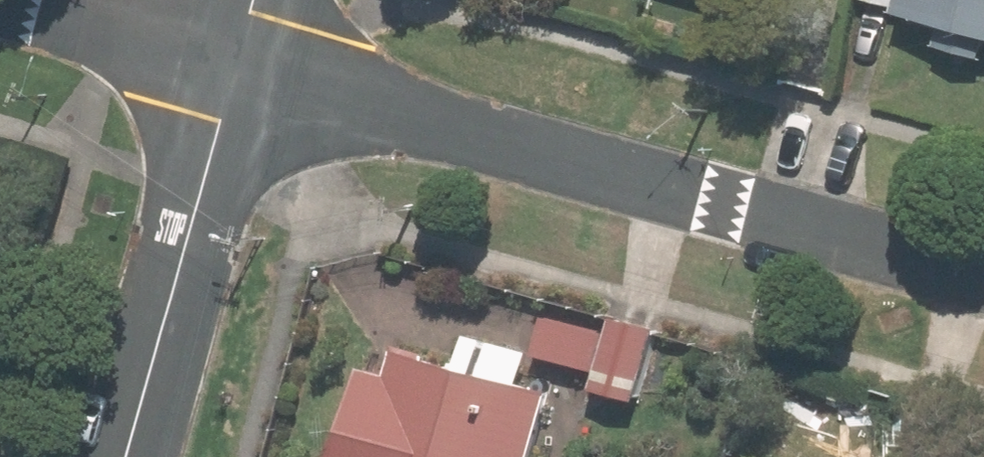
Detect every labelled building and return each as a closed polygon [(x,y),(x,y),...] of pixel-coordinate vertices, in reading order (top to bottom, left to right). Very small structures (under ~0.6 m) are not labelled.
[(983,23),(983,0),(906,0),(983,23)] [(556,313),(549,354),(610,363),(607,385),(655,392),(666,322),(617,315),(616,323),(556,313)] [(560,382),(534,375),(542,348),(474,329),(466,356),(384,333),(360,420),(356,419),(346,456),(541,456),(560,382)]
